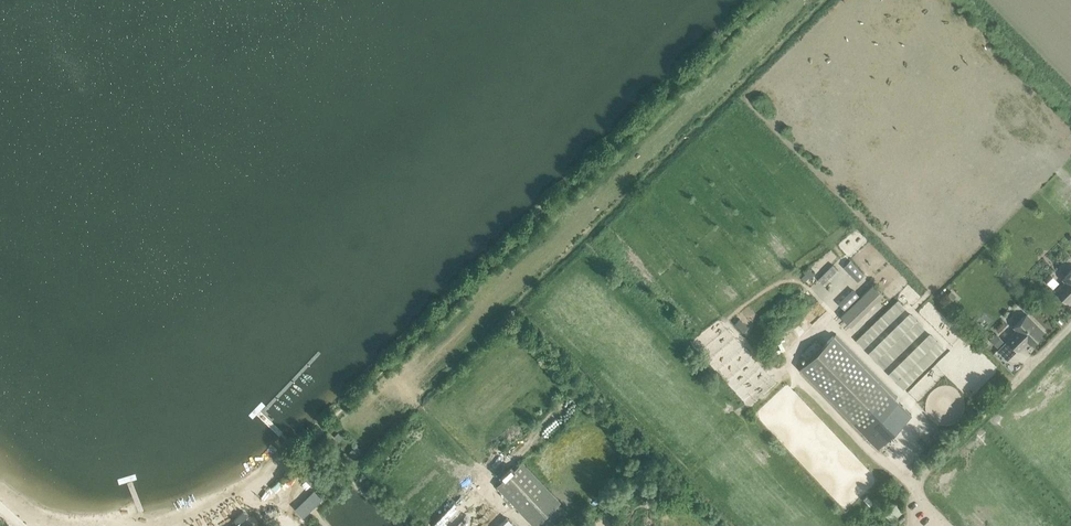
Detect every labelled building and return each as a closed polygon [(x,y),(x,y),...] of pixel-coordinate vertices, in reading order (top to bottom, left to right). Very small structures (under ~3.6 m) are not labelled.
[(850,261),(843,268),(857,282),(864,275),(850,261)] [(833,265),(818,279),(824,286),(839,271),(833,265)] [(809,268),(804,273),(809,279),(814,274),(809,268)] [(1066,302),(1070,297),(1070,270),(1062,279),(1065,282),(1056,292),(1066,302)] [(841,316),(850,325),(882,294),(872,285),(841,316)] [(855,287),(841,302),(847,308),(862,294),(855,287)] [(1023,299),(1017,304),(1027,313),(1032,308),(1023,299)] [(856,341),(861,346),(902,305),(898,301),(856,341)] [(1013,327),(1017,330),(1007,340),(1017,350),(1024,343),(1023,343),(1026,340),(1030,344),(1043,331),(1026,314),(1013,327)] [(870,355),(881,366),(922,326),(911,315),(870,355)] [(800,368),(877,447),(910,414),(833,336),(800,368)] [(890,376),(901,387),(942,346),(931,336),(890,376)] [(497,485),(535,525),(559,503),(521,462),(497,485)] [(596,497),(588,504),(593,510),(601,502),(596,497)] [(586,506),(578,513),(584,519),(591,512),(586,506)] [(569,522),(572,525),(576,525),(582,520),(577,515),(569,522)]
